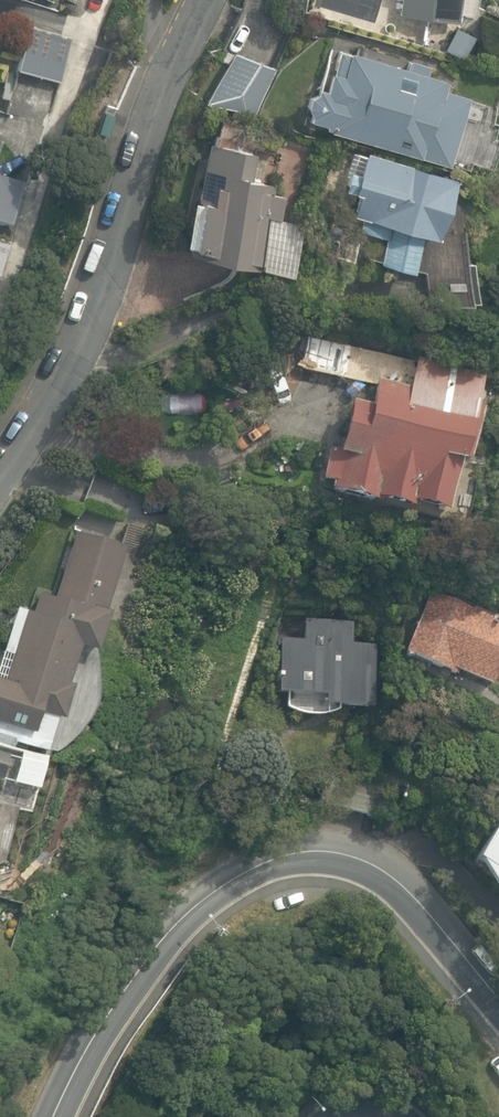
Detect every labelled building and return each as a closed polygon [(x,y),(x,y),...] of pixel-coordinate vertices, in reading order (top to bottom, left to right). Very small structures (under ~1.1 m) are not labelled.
[(456,24),(460,0),(400,0),(398,16),(456,24)] [(18,69),(62,81),(74,38),(30,26),(18,69)] [(445,49),(463,58),(473,38),(456,29),(445,49)] [(203,100),(254,115),(275,67),(232,49),(203,100)] [(406,70),(340,51),(333,74),(331,74),(326,91),(317,88),(315,94),(308,98),(305,107),(310,114),(308,121),(323,125),(323,128),(447,165),(466,96),(442,89),(444,81),(432,77),(434,68),(409,61),(406,70)] [(257,265),(291,273),(302,222),(280,217),(285,197),(272,195),(275,184),(250,178),(255,153),(210,143),(197,197),(192,196),(182,242),(192,244),(191,251),(252,265),(254,260),(258,261),(257,265)] [(440,240),(457,178),(364,152),(359,171),(349,168),(343,189),(351,191),(350,194),(358,196),(353,215),(384,223),(374,260),(411,270),(421,235),(440,240)] [(11,227),(23,186),(0,179),(0,224),(11,227)] [(1,278),(11,245),(0,242),(0,278),(1,278)] [(411,502),(447,511),(476,388),(417,375),(422,357),(310,330),(300,372),(376,390),(372,407),(351,402),(340,451),(329,449),(322,480),(331,482),(329,491),(378,502),(379,499),(410,506),(411,502)] [(123,547),(76,532),(55,601),(39,596),(33,615),(17,610),(0,663),(0,735),(15,740),(14,743),(47,753),(58,718),(64,720),(74,686),(69,685),(81,648),(96,652),(108,614),(103,612),(123,547)] [(413,596),(422,599),(429,583),(420,579),(413,596)] [(491,684),(498,666),(498,617),(431,589),(404,653),(456,675),(458,670),(491,684)] [(323,705),(370,708),(374,646),(351,645),(352,621),(303,618),(302,641),(280,640),(277,693),(324,696),(323,705)] [(6,775),(10,756),(0,753),(0,773),(6,775)] [(475,860),(494,891),(498,884),(498,824),(475,860)]
